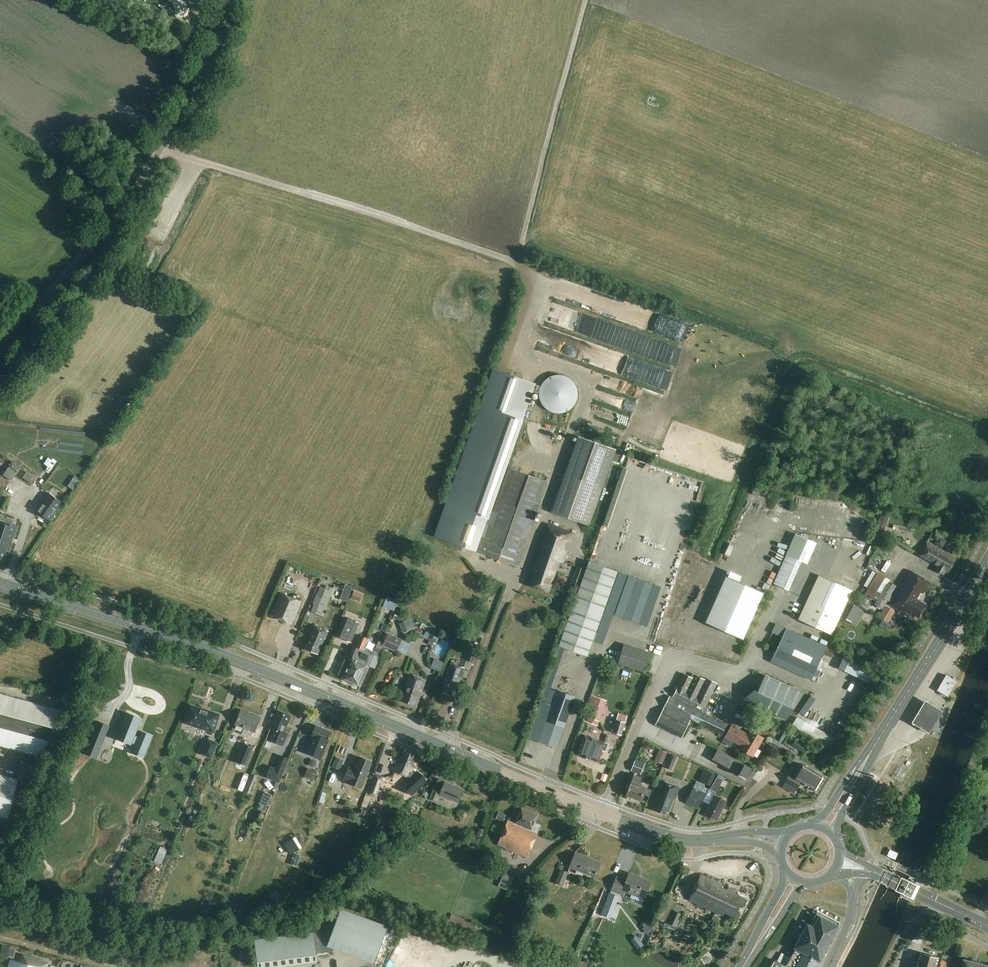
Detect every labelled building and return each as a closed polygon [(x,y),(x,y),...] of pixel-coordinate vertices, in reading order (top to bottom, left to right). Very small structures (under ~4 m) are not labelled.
[(628,332),(637,331),(636,323),(628,323),(628,332)] [(572,369),(624,384),(628,370),(576,355),(572,369)] [(434,536),(436,536),(475,550),(485,522),(486,523),(490,512),(491,511),(535,383),(492,368),(442,515),(434,536)] [(543,382),(541,384),(540,388),(539,391),(539,394),(539,397),(540,401),(541,404),(543,407),(546,409),(548,411),(551,412),(555,413),(558,413),(561,413),(565,412),(568,411),(570,409),(573,407),(574,404),(576,401),(577,398),(577,394),(577,391),(576,388),(575,385),(573,382),(570,379),(568,378),(565,376),(561,375),(558,375),(555,375),(551,376),(548,378),(545,379),(543,382)] [(612,403),(607,412),(612,415),(617,406),(612,403)] [(576,439),(551,512),(589,526),(614,452),(576,439)] [(17,474),(21,468),(12,461),(7,468),(17,474)] [(476,552),(480,553),(518,566),(536,512),(547,482),(509,469),(499,499),(494,513),(490,512),(486,523),(490,524),(485,537),(482,536),(476,552)] [(10,476),(7,481),(15,485),(18,480),(10,476)] [(62,502),(61,501),(49,493),(36,511),(50,521),(62,502)] [(881,536),(882,533),(883,533),(889,514),(883,512),(882,511),(876,530),(875,530),(871,543),(875,544),(880,535),(881,536)] [(6,553),(7,551),(10,552),(18,527),(0,521),(0,559),(4,561),(6,553)] [(535,571),(530,586),(547,592),(558,562),(559,562),(562,563),(563,562),(567,549),(563,547),(566,540),(570,542),(573,533),(547,524),(531,570),(535,571)] [(698,535),(690,551),(695,554),(703,537),(698,535)] [(886,547),(890,542),(881,536),(877,541),(886,547)] [(948,572),(956,559),(927,541),(919,554),(938,566),(936,570),(943,575),(946,570),(948,572)] [(776,588),(774,587),(791,550),(776,543),(756,587),(773,595),(776,588)] [(558,645),(559,646),(565,648),(587,656),(593,641),(617,571),(589,561),(588,561),(585,571),(582,578),(579,585),(578,589),(575,598),(570,611),(568,618),(564,628),(559,642),(558,645)] [(916,567),(924,577),(931,571),(924,561),(916,567)] [(577,566),(571,584),(579,586),(584,569),(577,566)] [(872,571),(863,585),(868,588),(876,574),(872,571)] [(911,571),(891,603),(913,617),(914,615),(915,615),(918,617),(925,605),(915,599),(920,591),(920,592),(922,593),(929,582),(911,571)] [(798,619),(799,620),(831,635),(851,591),(851,590),(818,575),(798,619)] [(742,639),(763,593),(726,576),(706,622),(742,639)] [(672,623),(685,588),(666,581),(653,616),(672,623)] [(873,604),(875,605),(881,609),(883,606),(896,586),(889,582),(889,581),(887,581),(875,601),(873,604)] [(311,612),(312,612),(316,614),(323,616),(325,610),(333,589),(333,588),(326,585),(324,588),(321,587),(320,587),(317,594),(316,593),(313,603),(314,603),(311,612)] [(293,625),(302,602),(281,593),(271,617),(293,625)] [(866,610),(871,603),(872,601),(864,596),(863,595),(857,604),(866,610)] [(398,600),(387,597),(384,607),(394,611),(398,600)] [(894,611),(884,606),(878,617),(888,623),(894,611)] [(398,622),(402,613),(395,610),(392,620),(398,622)] [(357,623),(346,618),(338,636),(349,641),(357,623)] [(399,624),(403,632),(415,627),(411,619),(399,624)] [(312,633),(309,642),(307,641),(304,647),(308,649),(318,653),(321,647),(322,647),(325,639),(327,640),(330,631),(314,625),(311,633),(312,633)] [(295,626),(286,648),(300,654),(309,632),(295,626)] [(811,681),(811,680),(813,677),(817,668),(826,648),(827,647),(825,646),(786,628),(771,662),(811,681)] [(383,642),(382,645),(397,651),(402,639),(387,633),(383,642)] [(347,659),(350,660),(348,663),(345,664),(346,668),(342,677),(344,678),(345,679),(348,681),(349,680),(351,681),(356,669),(358,671),(362,663),(358,662),(362,651),(363,652),(363,651),(363,650),(367,638),(361,636),(356,647),(353,646),(347,659)] [(706,656),(718,662),(725,650),(713,643),(706,656)] [(373,654),(379,657),(383,646),(382,646),(377,644),(373,654)] [(644,673),(650,653),(624,644),(618,664),(644,673)] [(473,662),(477,649),(471,647),(466,660),(473,662)] [(362,663),(358,671),(356,669),(351,681),(354,682),(354,683),(357,685),(358,684),(360,685),(364,675),(367,674),(366,671),(373,655),(363,651),(363,652),(362,651),(358,662),(362,663)] [(861,679),(870,684),(870,683),(876,673),(849,660),(844,670),(843,671),(861,679)] [(458,684),(461,676),(464,668),(451,663),(445,678),(446,679),(443,685),(445,686),(442,692),(451,696),(452,692),(454,692),(457,684),(458,684)] [(830,665),(828,669),(839,674),(841,670),(830,665)] [(523,703),(528,705),(539,675),(534,673),(523,703)] [(417,706),(427,680),(411,674),(408,682),(410,683),(403,701),(417,706)] [(690,719),(723,735),(728,725),(702,713),(717,684),(705,678),(704,680),(694,675),(692,679),(682,674),(669,700),(668,700),(656,725),(681,737),(690,719)] [(804,693),(764,675),(757,691),(754,690),(742,700),(743,700),(786,719),(804,693)] [(948,696),(957,681),(946,675),(937,690),(948,696)] [(557,747),(575,696),(556,690),(551,705),(539,701),(527,737),(557,747)] [(23,752),(42,757),(62,711),(0,694),(0,746),(23,752)] [(586,716),(599,721),(603,709),(600,708),(602,699),(593,696),(586,716)] [(926,701),(912,724),(930,735),(944,712),(926,701)] [(200,710),(190,706),(185,722),(213,731),(218,715),(207,712),(208,712),(201,709),(200,710)] [(718,713),(726,718),(730,711),(721,706),(718,713)] [(241,710),(235,724),(244,728),(241,734),(250,737),(253,732),(254,732),(260,718),(241,710)] [(269,728),(270,728),(266,738),(283,745),(287,734),(283,733),(290,716),(275,710),(269,728)] [(127,714),(118,737),(130,742),(140,719),(127,714)] [(617,720),(613,733),(620,734),(624,722),(617,720)] [(219,733),(240,743),(243,735),(222,725),(219,733)] [(315,725),(304,753),(321,759),(332,732),(315,725)] [(731,746),(733,741),(741,746),(740,749),(752,756),(763,738),(750,731),(747,735),(731,726),(725,737),(725,736),(722,741),(731,746)] [(141,732),(132,751),(143,756),(151,736),(141,732)] [(385,744),(387,740),(376,735),(374,739),(385,744)] [(598,762),(602,750),(605,751),(608,743),(585,735),(578,754),(585,757),(584,758),(591,761),(591,759),(598,762)] [(770,747),(774,749),(778,741),(774,739),(770,747)] [(800,747),(803,749),(805,745),(796,739),(794,741),(802,745),(800,747)] [(210,757),(216,743),(208,740),(202,754),(210,757)] [(246,766),(253,747),(243,743),(236,762),(246,766)] [(746,777),(751,768),(717,750),(712,759),(746,777)] [(418,761),(412,758),(413,755),(405,751),(401,760),(399,759),(394,770),(410,777),(414,766),(416,767),(418,761)] [(343,760),(336,757),(332,767),(339,770),(343,760)] [(367,768),(370,761),(361,757),(358,764),(356,763),(354,769),(348,767),(343,780),(349,782),(349,783),(361,788),(369,769),(367,768)] [(635,760),(631,771),(640,774),(644,764),(635,760)] [(796,788),(800,782),(814,791),(823,777),(809,768),(809,769),(801,764),(793,776),(789,774),(784,781),(796,788)] [(279,783),(284,772),(276,768),(270,766),(266,777),(279,783)] [(308,768),(304,777),(314,781),(317,772),(308,768)] [(370,789),(378,792),(383,776),(375,774),(370,789)] [(640,800),(642,794),(649,796),(651,789),(638,785),(641,777),(633,774),(625,795),(640,800)] [(716,792),(724,777),(717,774),(710,789),(716,792)] [(7,819),(17,780),(0,775),(0,817),(7,819)] [(675,799),(679,787),(662,781),(659,787),(661,788),(656,803),(658,804),(655,811),(665,814),(666,811),(668,812),(673,798),(675,799)] [(458,803),(463,789),(444,782),(441,790),(434,788),(430,799),(435,801),(438,795),(458,803)] [(698,782),(695,788),(702,791),(705,785),(698,782)] [(698,808),(705,793),(702,791),(695,788),(693,787),(685,802),(698,808)] [(625,805),(626,801),(621,800),(623,791),(615,789),(612,803),(625,805)] [(264,792),(259,803),(267,806),(272,795),(264,792)] [(716,821),(726,801),(714,795),(704,814),(716,821)] [(498,845),(526,857),(540,825),(535,822),(538,815),(520,807),(514,823),(508,820),(506,824),(504,829),(502,835),(498,845)] [(502,822),(505,815),(498,812),(495,819),(502,822)] [(295,837),(290,840),(297,850),(301,848),(295,837)] [(160,847),(154,861),(160,864),(166,849),(160,847)] [(177,852),(175,859),(180,861),(183,854),(177,852)] [(589,857),(575,852),(569,867),(571,868),(576,870),(575,873),(582,875),(583,873),(595,877),(600,863),(600,862),(592,859),(589,857)] [(525,876),(531,870),(527,867),(521,873),(525,876)] [(561,870),(556,883),(563,885),(568,872),(561,870)] [(543,872),(539,885),(545,888),(550,874),(543,872)] [(651,882),(629,873),(626,880),(616,876),(611,889),(622,894),(624,891),(644,899),(651,882)] [(738,918),(746,901),(734,896),(736,892),(700,876),(690,900),(723,915),(724,912),(738,918)] [(500,882),(498,886),(507,890),(509,886),(500,882)] [(482,898),(487,900),(490,891),(485,889),(482,898)] [(609,892),(606,900),(615,904),(618,896),(609,892)] [(544,894),(540,904),(546,906),(550,896),(544,894)] [(666,899),(657,920),(661,921),(664,922),(665,921),(667,922),(673,910),(676,904),(666,899)] [(258,966),(273,966),(318,961),(317,953),(333,951),(335,948),(374,964),(388,927),(339,908),(315,932),(254,940),(258,966)] [(667,922),(667,923),(676,927),(682,914),(673,910),(667,922)] [(770,966),(815,966),(818,960),(819,960),(839,922),(817,911),(814,917),(811,915),(809,920),(808,921),(809,921),(795,947),(786,966),(778,962),(774,960),(770,966)] [(717,923),(719,917),(714,915),(711,921),(717,923)] [(674,930),(676,927),(667,923),(667,922),(665,921),(664,922),(663,927),(674,930)] [(646,930),(658,932),(659,927),(647,924),(646,930)] [(14,957),(16,949),(5,946),(2,957),(10,959),(10,956),(14,957)] [(938,958),(920,953),(916,966),(935,966),(938,958)] [(49,962),(39,959),(38,962),(25,958),(24,963),(10,959),(8,966),(47,966),(49,962)]
